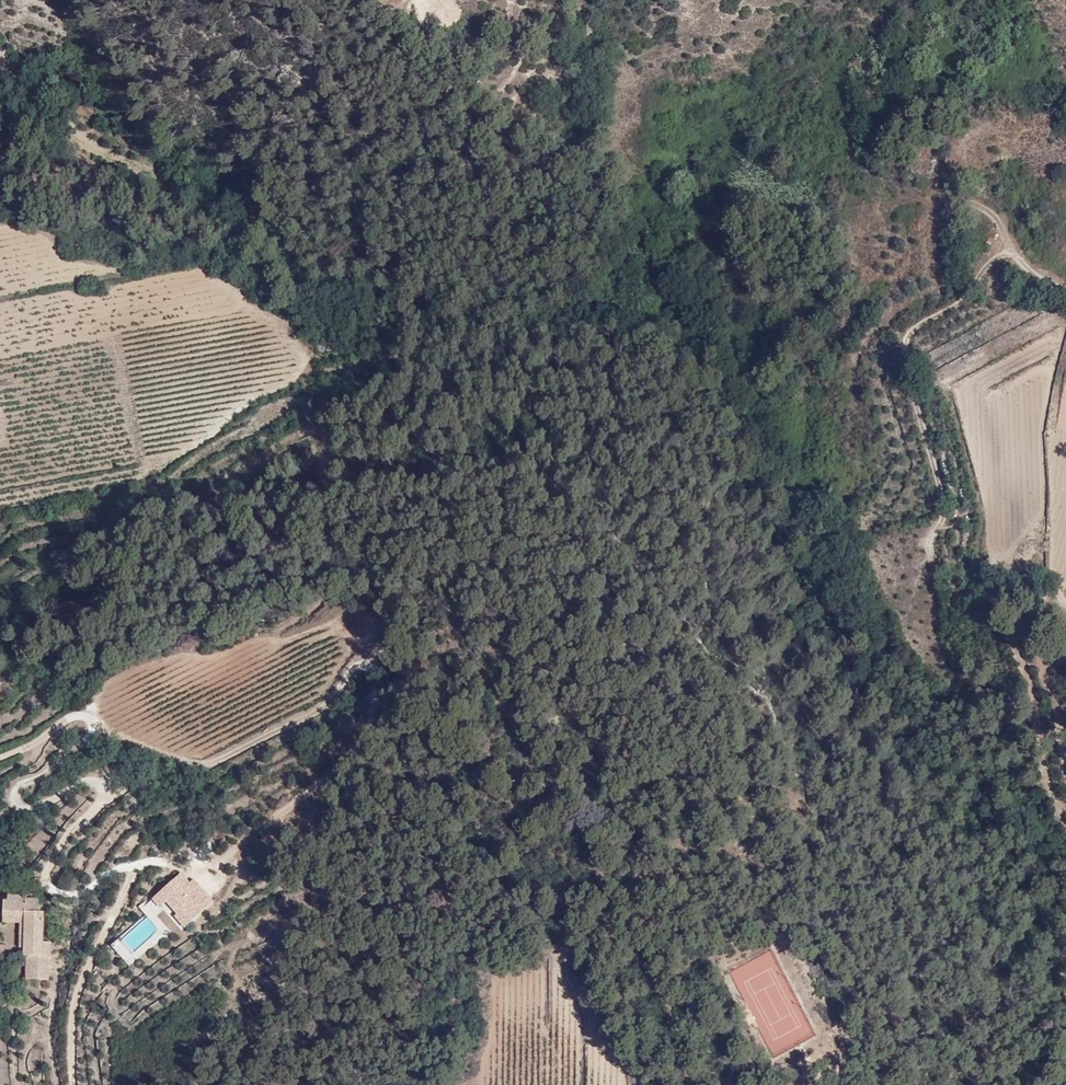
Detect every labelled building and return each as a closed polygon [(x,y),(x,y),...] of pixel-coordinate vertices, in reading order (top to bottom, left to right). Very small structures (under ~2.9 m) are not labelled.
[(154,896),(181,929),(214,903),(194,877),(188,881),(182,873),(154,896)] [(36,986),(59,984),(52,903),(15,900),(12,924),(26,926),(36,986)]
